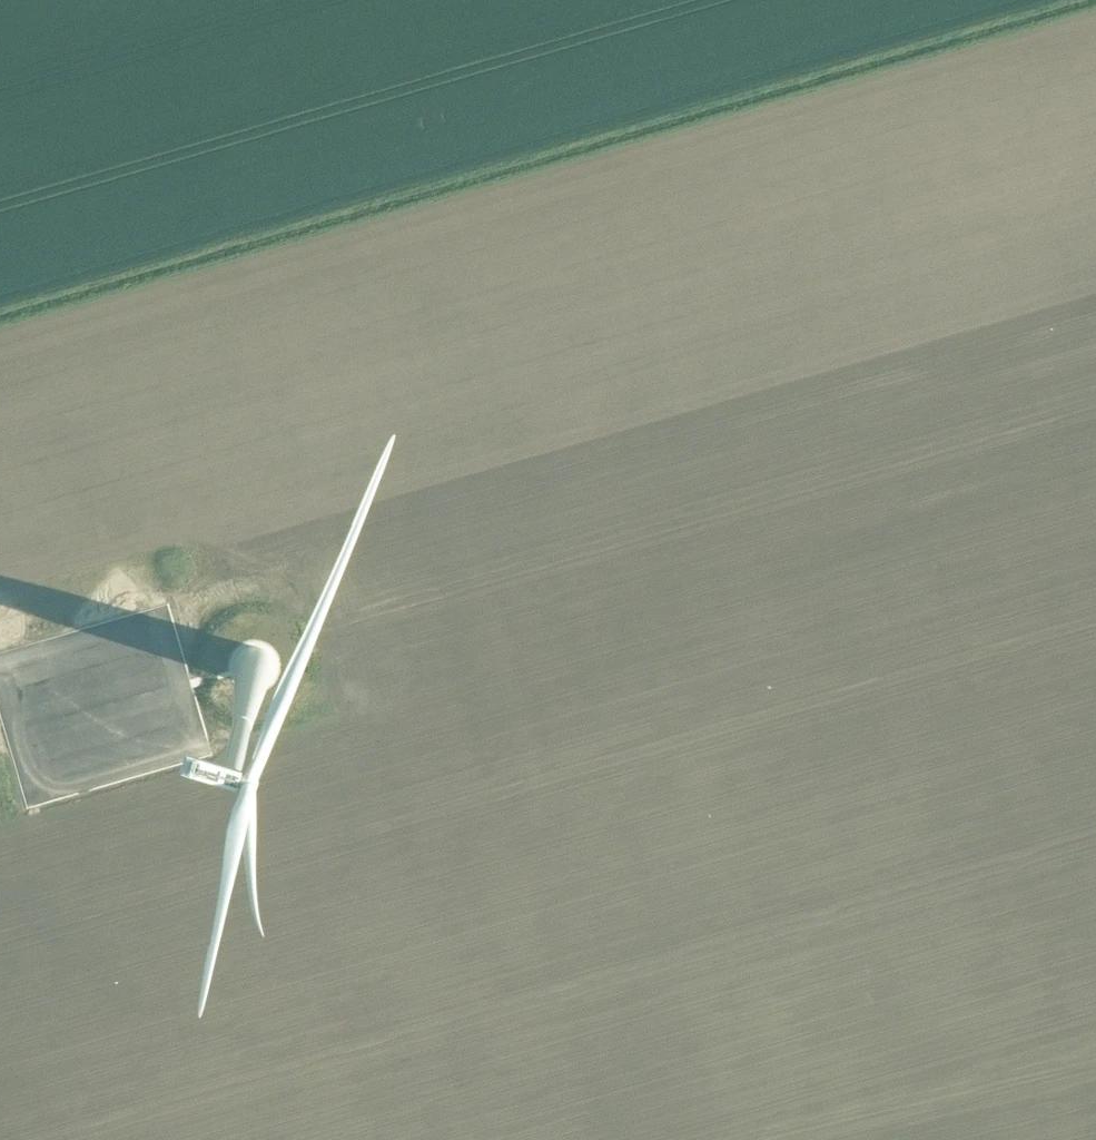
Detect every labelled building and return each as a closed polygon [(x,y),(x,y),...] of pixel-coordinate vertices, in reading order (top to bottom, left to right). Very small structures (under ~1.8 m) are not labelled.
[(234,662),(234,665),(234,667),(235,670),(235,672),(236,674),(238,676),(239,678),(241,680),(243,682),(246,683),(248,684),(250,684),(253,685),(255,685),(258,684),(260,684),(263,683),(265,682),(267,680),(269,678),(270,676),(272,674),(273,672),(273,670),(274,667),(274,665),(274,662),(273,660),(273,657),(272,655),(270,653),(269,651),(267,649),(265,648),(263,647),(260,646),(258,645),(255,645),(253,645),(250,645),(248,646),(245,647),(243,648),(241,649),(239,651),(238,653),(236,655),(235,657),(235,660),(234,662)]
